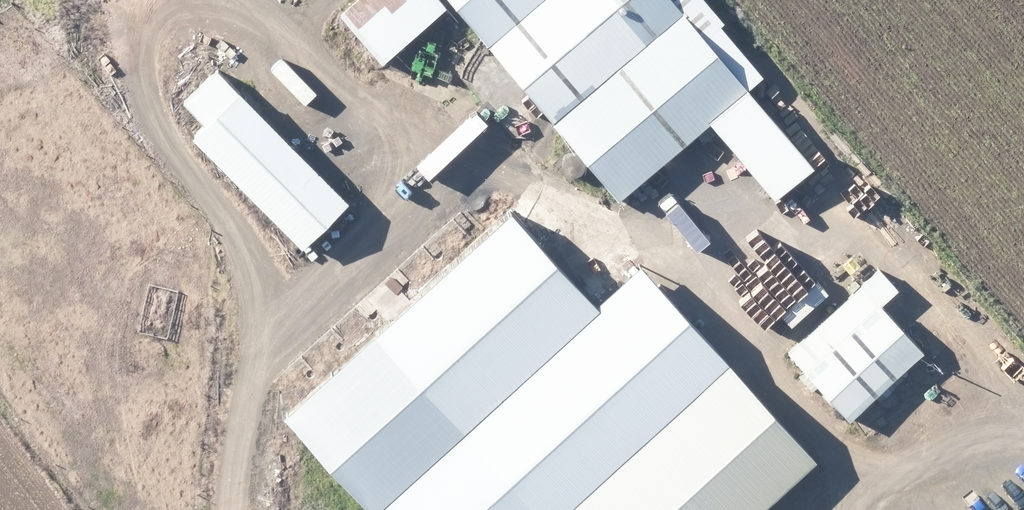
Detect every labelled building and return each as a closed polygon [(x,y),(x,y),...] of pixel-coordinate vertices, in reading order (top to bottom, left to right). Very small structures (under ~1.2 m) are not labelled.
[(433,0),(359,0),(339,18),(380,65),(443,11),(433,0)] [(760,74),(698,0),(448,0),(488,47),(550,121),(616,199),(707,123),(770,199),(809,166),(746,90),(744,88),(760,74)] [(238,94),(216,72),(184,105),(205,126),(193,138),(302,248),(347,204),(238,94)] [(594,307),(509,214),(286,417),(371,509),(594,307)] [(371,509),(569,509),(725,368),(636,269),(594,307),(371,509)] [(894,290),(877,272),(787,356),(846,420),(874,394),(877,397),(922,355),(877,306),(894,290)] [(569,509),(755,509),(810,460),(725,368),(569,509)]
